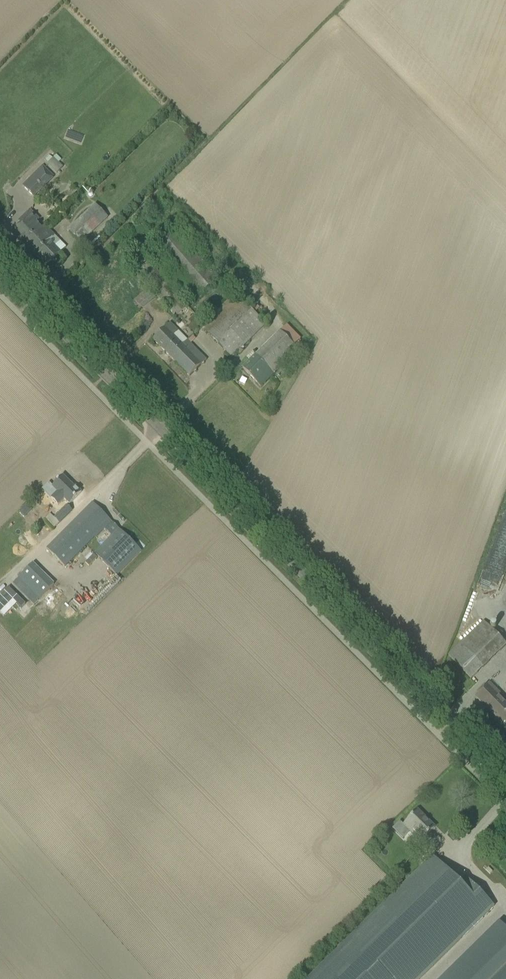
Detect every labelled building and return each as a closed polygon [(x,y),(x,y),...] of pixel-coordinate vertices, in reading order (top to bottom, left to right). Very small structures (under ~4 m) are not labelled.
[(47,164),(56,173),(63,167),(58,162),(53,158),(47,164)] [(33,197),(41,189),(54,177),(43,166),(22,186),(33,197),(34,197),(33,197)] [(67,230),(80,244),(108,218),(95,204),(67,230)] [(30,210),(18,222),(20,224),(11,233),(24,246),(25,244),(42,228),(36,222),(39,219),(30,210)] [(25,244),(46,266),(60,253),(55,247),(60,242),(45,226),(42,228),(25,244)] [(189,305),(141,251),(127,262),(175,317),(189,305)] [(136,300),(142,308),(155,297),(149,289),(136,300)] [(203,328),(231,358),(266,325),(236,296),(232,300),(230,298),(219,308),(221,311),(203,328)] [(153,340),(189,377),(206,360),(170,323),(153,340)] [(280,332),(250,362),(242,369),(260,387),(297,350),(280,332)] [(52,487),(64,499),(69,504),(81,492),(72,483),(70,484),(63,476),(52,487)] [(44,519),(54,528),(72,510),(67,506),(69,504),(64,499),(44,519)] [(93,503),(86,510),(47,549),(64,567),(110,520),(93,503)] [(111,536),(94,554),(116,576),(141,551),(119,529),(110,520),(103,528),(111,536)] [(493,591),(505,558),(505,539),(502,537),(486,575),(482,587),(493,591)] [(62,572),(19,616),(48,644),(91,601),(62,572)] [(448,656),(471,679),(505,645),(483,622),(448,656)] [(505,728),(505,700),(489,683),(475,696),(505,728)] [(417,811),(403,825),(426,848),(435,838),(429,833),(434,828),(417,811)] [(494,906),(465,876),(458,882),(432,856),(307,978),(420,978),(494,906)] [(441,978),(505,978),(505,930),(499,923),(441,978)]
